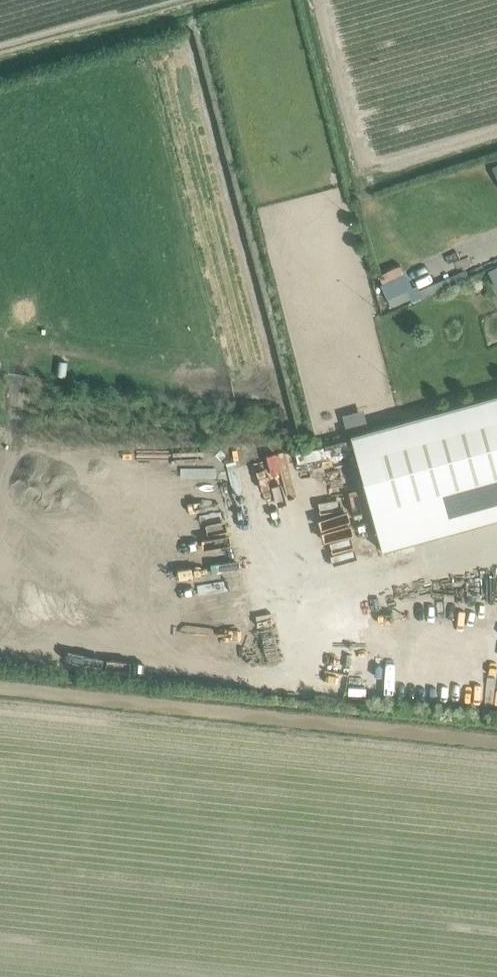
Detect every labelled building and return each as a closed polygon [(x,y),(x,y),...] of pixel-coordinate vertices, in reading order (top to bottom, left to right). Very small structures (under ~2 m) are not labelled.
[(399,263),(375,274),(390,306),(410,297),(411,301),(468,275),(465,269),(419,289),(417,284),(410,288),(399,263)] [(496,517),(496,400),(495,394),(350,432),(380,548),(496,517)] [(63,426),(54,426),(55,441),(64,440),(63,426)]
